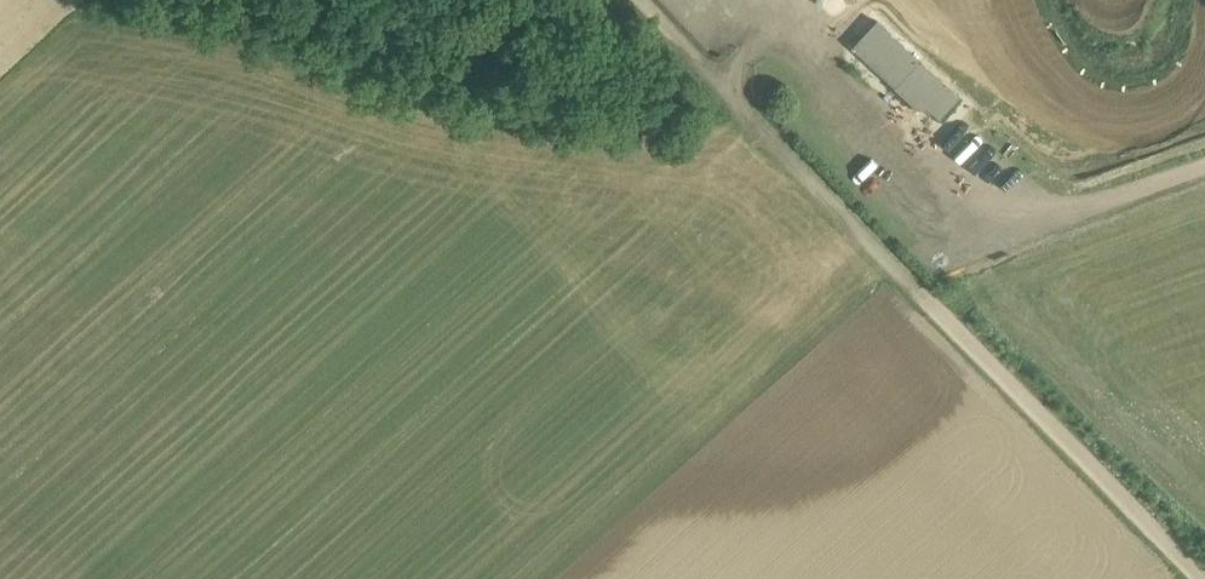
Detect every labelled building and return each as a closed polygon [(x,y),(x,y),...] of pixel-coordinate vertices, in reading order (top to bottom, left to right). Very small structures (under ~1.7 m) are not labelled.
[(961,96),(878,19),(854,46),(922,107),(932,107),(942,116),(961,96)]
